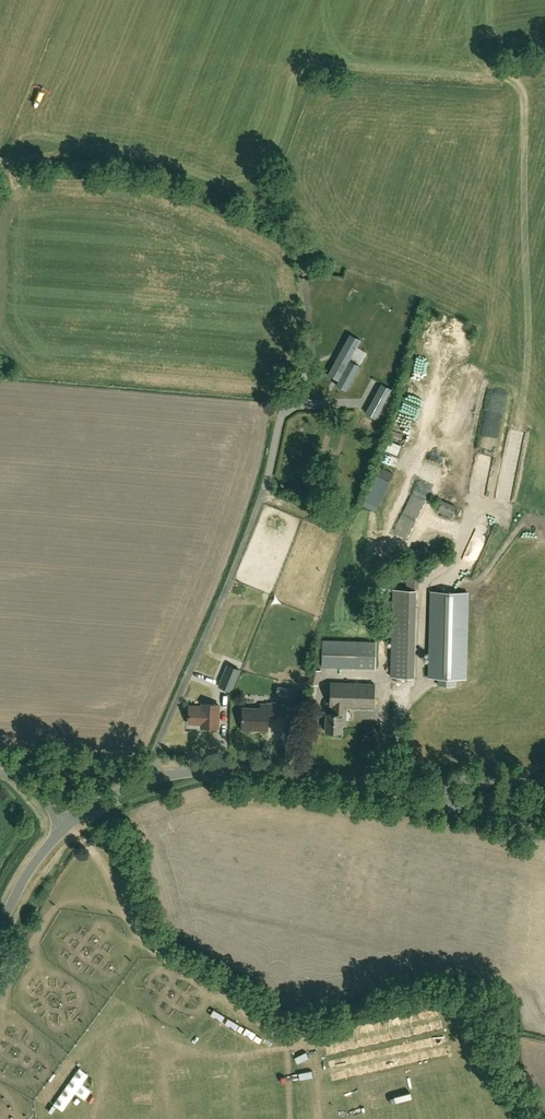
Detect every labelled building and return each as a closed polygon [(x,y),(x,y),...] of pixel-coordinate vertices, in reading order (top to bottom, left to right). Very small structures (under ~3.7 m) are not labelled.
[(335,324),(327,325),(329,348),(337,348),(335,324)] [(352,333),(330,374),(340,380),(338,384),(348,390),(362,366),(351,360),(363,339),(352,333)] [(384,384),(379,391),(389,396),(394,389),(384,384)] [(436,397),(410,391),(405,412),(418,415),(415,426),(432,430),(437,408),(434,408),(436,397)] [(372,405),(367,413),(377,418),(382,411),(372,405)] [(413,437),(409,445),(417,449),(421,440),(413,437)] [(392,441),(389,451),(403,455),(406,445),(392,441)] [(385,466),(382,473),(395,479),(398,472),(385,466)] [(452,517),(457,506),(442,499),(438,511),(452,517)] [(399,514),(405,520),(415,510),(409,504),(399,514)] [(419,588),(419,573),(407,573),(407,588),(419,588)] [(420,588),(396,589),(396,677),(421,676),(420,588)] [(466,678),(468,591),(431,591),(429,677),(439,677),(439,685),(454,685),(454,678),(466,678)] [(375,668),(375,642),(322,640),(321,667),(375,668)] [(227,664),(218,686),(232,692),(241,669),(227,664)] [(319,684),(321,670),(311,668),(308,683),(319,684)] [(374,707),(374,684),(331,682),(330,705),(333,705),(333,713),(327,713),(326,731),(342,732),(342,720),(345,720),(346,706),(374,707)] [(296,701),(297,688),(277,686),(276,699),(296,701)] [(218,727),(219,704),(203,704),(202,707),(189,706),(189,722),(202,723),(202,726),(218,727)] [(276,718),(277,704),(260,704),(260,708),(243,707),(242,726),(254,726),(254,725),(258,725),(258,729),(268,729),(268,717),(276,718)]
